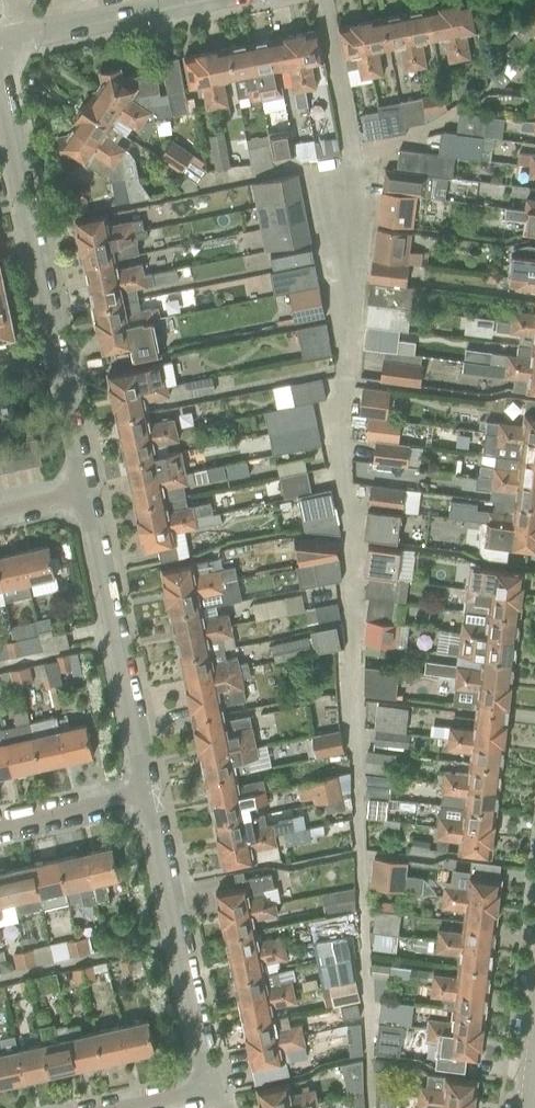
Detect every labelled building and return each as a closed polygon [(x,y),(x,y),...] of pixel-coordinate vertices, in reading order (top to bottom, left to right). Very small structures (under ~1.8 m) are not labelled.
[(472,0),(449,5),(461,59),(470,58),(466,34),(478,32),(472,0)] [(517,34),(505,47),(513,54),(534,31),(534,0),(529,0),(534,23),(527,31),(523,27),(517,34)] [(449,5),(427,9),(433,40),(445,38),(449,62),(461,59),(449,5)] [(427,9),(405,13),(416,68),(426,66),(422,43),(433,40),(427,9)] [(405,13),(383,18),(389,49),(401,47),(405,70),(416,68),(405,13)] [(389,49),(383,18),(361,22),(371,77),(382,75),(378,51),(389,49)] [(492,31),(502,40),(513,28),(503,19),(492,31)] [(371,77),(361,22),(339,26),(347,70),(359,68),(361,79),(371,77)] [(317,31),(295,35),(306,90),(316,88),(311,64),(323,62),(317,31)] [(306,90),(295,35),(273,39),(279,71),(290,68),(298,108),(308,106),(305,90),(306,90)] [(273,39),(251,44),(261,98),(262,103),(264,113),(286,108),(283,94),(279,71),(273,39)] [(228,48),(234,79),(238,96),(249,94),(251,105),(262,103),(261,98),(251,44),(228,48)] [(229,105),(224,81),(234,79),(228,48),(206,52),(217,107),(229,105)] [(217,107),(206,52),(184,56),(190,88),(202,86),(207,109),(217,107)] [(185,90),(183,79),(179,58),(161,61),(168,94),(185,90)] [(471,59),(460,61),(463,73),(473,71),(471,59)] [(102,83),(97,90),(144,122),(150,112),(130,99),(137,89),(122,79),(120,69),(100,73),(102,83)] [(498,70),(492,77),(493,85),(504,87),(510,79),(498,70)] [(468,98),(465,84),(457,85),(460,100),(468,98)] [(144,122),(97,90),(97,91),(94,92),(83,107),(112,127),(118,117),(148,137),(156,124),(155,119),(144,122)] [(431,97),(421,99),(426,122),(447,111),(445,100),(432,103),(431,97)] [(426,122),(421,99),(399,103),(400,107),(404,126),(405,126),(426,122)] [(112,127),(83,107),(73,123),(73,126),(72,127),(121,160),(125,179),(126,184),(139,181),(135,161),(129,153),(125,149),(116,143),(122,134),(112,127)] [(404,126),(400,107),(378,111),(383,137),(407,133),(405,126),(404,126)] [(520,119),(522,119),(534,121),(534,111),(521,109),(520,119)] [(219,114),(221,127),(233,125),(230,111),(219,114)] [(383,137),(378,111),(361,115),(366,140),(383,137)] [(460,111),(457,133),(484,137),(487,115),(460,111)] [(121,160),(72,127),(68,134),(58,137),(62,157),(72,155),(106,178),(108,175),(117,181),(125,179),(121,160)] [(295,157),(293,143),(290,131),(268,135),(273,161),(295,157)] [(484,137),(457,133),(444,132),(440,133),(438,154),(444,154),(481,159),(484,137)] [(216,169),(230,167),(227,150),(224,133),(210,136),(216,169)] [(273,161),(268,135),(246,139),(252,170),(274,165),(273,161)] [(326,139),(315,141),(318,157),(329,155),(326,139)] [(183,175),(191,163),(195,157),(172,142),(160,159),(183,175)] [(399,149),(396,171),(428,175),(438,176),(441,154),(438,154),(399,149)] [(519,153),(518,164),(530,166),(531,155),(519,153)] [(428,175),(396,171),(383,169),(381,192),(411,195),(425,197),(428,175)] [(297,175),(265,181),(253,184),(257,207),(302,198),(297,175)] [(411,195),(381,192),(377,223),(407,226),(411,195)] [(307,220),(302,198),(257,207),(262,229),(307,220)] [(525,209),(534,211),(534,200),(526,199),(525,209)] [(511,220),(525,222),(524,233),(534,234),(534,211),(525,209),(513,208),(511,220)] [(109,225),(107,213),(75,220),(80,242),(144,229),(141,219),(109,225)] [(307,220),(262,229),(267,252),(270,251),(311,242),(307,220)] [(377,228),(373,259),(409,264),(419,265),(421,251),(411,250),(413,232),(377,228)] [(144,229),(80,242),(82,253),(78,254),(80,264),(84,263),(84,264),(116,258),(139,253),(136,239),(148,236),(146,229),(144,229)] [(311,242),(270,251),(275,272),(316,264),(311,242)] [(527,246),(512,250),(508,277),(534,280),(534,247),(527,246)] [(118,269),(116,258),(84,264),(89,286),(143,275),(141,264),(118,269)] [(406,286),(409,264),(373,259),(370,281),(406,286)] [(275,295),(289,292),(319,286),(320,286),(316,264),(275,272),(271,273),(275,295)] [(152,273),(143,275),(89,286),(94,309),(138,299),(136,289),(179,279),(177,268),(152,273)] [(486,274),(485,283),(496,284),(498,275),(497,275),(487,274),(486,274)] [(508,277),(507,287),(534,291),(534,280),(508,277)] [(414,287),(406,286),(370,281),(368,304),(411,309),(414,287)] [(319,286),(289,292),(290,295),(295,322),(325,316),(319,286)] [(0,289),(0,314),(9,312),(4,288),(0,289)] [(140,310),(138,299),(94,309),(98,330),(153,319),(151,308),(140,310)] [(416,310),(411,309),(368,304),(365,325),(367,325),(397,329),(408,331),(410,319),(424,321),(425,311),(416,310)] [(157,307),(151,308),(153,319),(159,318),(157,307)] [(513,311),(511,322),(534,325),(534,314),(513,311)] [(0,314),(0,347),(6,346),(4,339),(14,337),(9,312),(0,314)] [(103,353),(131,347),(134,360),(161,355),(153,319),(98,330),(103,353)] [(511,322),(497,320),(496,330),(519,333),(518,345),(534,347),(534,325),(511,322)] [(297,329),(299,344),(329,338),(326,323),(297,329)] [(394,352),(397,329),(367,325),(364,348),(394,352)] [(414,343),(396,340),(394,352),(412,354),(414,343)] [(489,364),(490,364),(534,370),(534,347),(518,345),(517,354),(491,351),(489,364)] [(418,383),(422,356),(384,351),(381,379),(418,383)] [(171,361),(129,370),(107,374),(112,396),(167,385),(175,383),(171,361)] [(460,372),(464,372),(481,374),(515,378),(513,391),(534,393),(534,370),(490,364),(489,364),(462,361),(460,372)] [(213,376),(187,381),(189,395),(216,391),(213,376)] [(294,405),(313,401),(326,399),(322,378),(290,384),(294,405)] [(13,429),(10,417),(14,416),(13,413),(16,411),(14,402),(11,402),(9,391),(2,392),(0,380),(0,432),(13,429)] [(167,385),(112,396),(117,418),(148,412),(146,401),(169,396),(167,385)] [(389,392),(363,388),(360,417),(386,420),(389,392)] [(317,423),(313,401),(294,405),(264,411),(268,433),(317,423)] [(148,412),(117,418),(121,440),(176,429),(174,419),(150,423),(148,412)] [(486,422),(485,432),(534,438),(534,415),(524,414),(523,426),(486,422)] [(368,418),(366,439),(396,443),(399,422),(368,418)] [(321,445),(317,423),(268,433),(272,455),(321,445)] [(178,440),(176,429),(121,440),(126,463),(169,453),(166,442),(178,440)] [(485,432),(482,454),(493,456),(534,461),(534,438),(485,432)] [(36,438),(23,441),(28,467),(41,464),(36,438)] [(373,462),(376,463),(397,465),(408,467),(411,445),(376,440),(373,462)] [(23,441),(9,444),(15,470),(28,467),(23,441)] [(9,444),(0,446),(0,464),(2,472),(15,470),(9,444)] [(169,453),(126,463),(130,485),(185,473),(180,451),(169,453)] [(534,483),(534,461),(493,456),(491,467),(481,466),(480,476),(493,477),(534,483)] [(206,469),(209,481),(226,477),(226,480),(250,474),(247,460),(206,469)] [(376,463),(375,472),(390,474),(391,465),(376,463)] [(185,473),(130,485),(135,507),(166,500),(185,496),(183,485),(195,483),(192,471),(185,473)] [(297,495),(307,493),(302,472),(276,477),(281,499),(294,496),(297,495)] [(491,489),(501,490),(500,502),(504,502),(534,506),(534,483),(493,477),(491,489)] [(368,507),(402,512),(405,489),(370,485),(368,507)] [(307,493),(297,495),(304,532),(340,535),(330,488),(309,493),(307,493)] [(166,500),(135,507),(140,529),(212,513),(210,503),(192,506),(187,507),(185,496),(166,500)] [(481,522),(534,528),(534,506),(504,502),(495,501),(493,512),(482,511),(481,522)] [(402,512),(368,507),(364,537),(398,542),(402,512)] [(212,513),(140,529),(144,551),(158,548),(160,562),(178,558),(173,532),(220,522),(218,512),(212,513)] [(481,522),(478,547),(479,553),(482,557),(488,559),(507,562),(509,549),(534,552),(534,528),(481,522)] [(336,540),(293,536),(299,565),(300,565),(312,562),(313,562),(320,561),(339,557),(336,540)] [(367,544),(363,575),(366,575),(368,575),(397,579),(401,548),(367,544)] [(58,587),(55,576),(48,545),(22,551),(29,582),(31,593),(58,587)] [(22,551),(0,556),(0,576),(3,588),(29,582),(22,551)] [(313,562),(318,584),(342,579),(339,557),(320,561),(313,562)] [(207,560),(161,569),(166,592),(221,581),(229,579),(235,578),(233,566),(209,571),(207,560)] [(469,566),(466,589),(522,595),(524,572),(469,566)] [(397,579),(368,575),(366,596),(369,597),(407,601),(410,580),(400,579),(397,579)] [(221,581),(166,592),(171,614),(202,607),(200,596),(223,591),(231,590),(229,579),(221,581)] [(519,617),(522,595),(466,589),(465,600),(468,600),(467,611),(519,617)] [(284,597),(254,604),(255,608),(257,619),(288,613),(284,597)] [(407,601),(369,597),(366,619),(404,624),(407,601)] [(337,602),(318,606),(318,609),(303,612),(306,625),(321,622),(321,620),(340,616),(337,602)] [(228,614),(204,619),(202,607),(171,614),(175,636),(230,624),(228,614)] [(464,611),(461,633),(516,640),(519,617),(467,611),(464,611)] [(66,632),(52,635),(49,618),(35,621),(38,635),(41,650),(55,647),(56,650),(69,647),(66,632)] [(367,620),(364,643),(397,647),(400,625),(367,620)] [(340,623),(313,628),(317,650),(344,645),(340,623)] [(230,624),(175,636),(180,658),(211,651),(209,640),(232,635),(230,625),(230,624)] [(514,662),(516,640),(461,633),(439,630),(436,653),(445,654),(458,655),(482,658),(514,662)] [(38,635),(22,638),(26,654),(41,650),(38,635)] [(308,636),(270,645),(274,662),(278,661),(312,653),(308,636)] [(26,654),(22,638),(13,641),(16,656),(26,654)] [(13,641),(3,643),(6,658),(16,656),(13,641)] [(211,651),(180,658),(184,680),(239,668),(237,658),(214,663),(211,651)] [(67,654),(57,656),(61,672),(71,669),(67,654)] [(480,669),(457,667),(456,678),(511,684),(514,662),(482,658),(480,669)] [(425,661),(423,674),(439,675),(440,663),(425,661)] [(396,698),(399,670),(364,665),(363,694),(396,698)] [(29,666),(19,669),(23,684),(32,682),(29,666)] [(189,701),(193,719),(224,713),(222,705),(246,700),(243,689),(241,678),(250,677),(248,667),(239,668),(184,680),(189,701)] [(19,669),(9,671),(13,686),(23,684),(19,669)] [(453,688),(451,706),(476,709),(476,703),(492,705),(491,720),(507,722),(507,714),(508,707),(511,684),(456,678),(455,677),(453,688)] [(450,728),(448,738),(504,745),(507,722),(491,720),(492,705),(476,703),(476,709),(473,730),(450,728)] [(379,704),(376,730),(406,733),(409,708),(379,704)] [(224,713),(193,719),(197,740),(201,758),(255,747),(252,729),(249,715),(226,720),(224,713)] [(56,716),(30,722),(40,767),(67,761),(59,730),(56,716)] [(40,767),(30,722),(4,728),(14,773),(40,767)] [(86,724),(64,729),(59,730),(67,761),(93,755),(86,724)] [(14,773),(4,728),(0,729),(0,776),(14,773)] [(311,735),(315,757),(343,751),(339,730),(311,735)] [(406,733),(376,730),(374,744),(409,748),(410,733),(406,733)] [(504,745),(448,738),(447,749),(471,752),(469,763),(501,767),(504,745)] [(255,747),(201,758),(205,780),(237,773),(250,771),(270,766),(266,745),(255,747)] [(365,770),(394,774),(396,755),(367,751),(365,770)] [(468,775),(444,772),(443,783),(498,789),(501,767),(469,763),(468,775)] [(239,785),(237,773),(205,780),(210,801),(265,790),(272,788),(272,786),(284,783),(282,772),(269,774),(270,778),(239,785)] [(315,803),(330,800),(344,797),(351,796),(349,772),(311,781),(298,783),(301,799),(314,796),(315,803)] [(392,776),(365,772),(365,794),(369,795),(390,798),(392,776)] [(440,805),(496,812),(498,789),(443,783),(440,805)] [(265,790),(210,801),(215,824),(259,815),(256,804),(268,801),(265,790)] [(369,795),(367,810),(388,813),(390,798),(369,795)] [(330,800),(323,801),(325,812),(332,810),(347,807),(344,797),(330,800)] [(440,805),(439,816),(438,827),(493,834),(496,812),(440,805)] [(266,813),(259,815),(215,824),(219,846),(274,835),(294,830),(291,817),(278,820),(278,822),(268,824),(266,813)] [(294,830),(274,835),(276,844),(290,841),(291,844),(311,840),(309,827),(294,830)] [(493,834),(438,827),(436,838),(460,841),(459,853),(490,857),(493,834)] [(276,845),(274,835),(219,846),(224,868),(255,862),(253,850),(276,845)] [(412,841),(410,854),(429,856),(430,843),(412,841)] [(112,847),(85,853),(96,901),(109,898),(106,881),(119,878),(112,847)] [(96,901),(85,853),(59,859),(66,890),(79,887),(83,904),(96,901)] [(374,857),(370,886),(422,893),(424,878),(404,876),(406,861),(374,857)] [(59,859),(33,865),(40,896),(43,909),(69,903),(66,890),(59,859)] [(40,896),(33,865),(7,871),(14,902),(17,914),(29,912),(43,909),(40,896)] [(1,918),(3,916),(1,905),(14,902),(7,871),(5,871),(4,868),(0,869),(0,919),(1,918)] [(444,885),(443,896),(498,903),(501,880),(469,876),(470,872),(452,870),(450,886),(444,885)] [(233,873),(236,887),(215,892),(220,914),(265,905),(265,904),(262,889),(274,887),(271,873),(244,878),(243,871),(233,873)] [(335,891),(339,912),(355,908),(355,887),(335,891)] [(464,921),(495,925),(498,903),(443,897),(441,907),(465,910),(464,921)] [(265,905),(220,914),(225,936),(256,930),(254,919),(277,914),(275,902),(265,904),(265,905)] [(374,910),(372,931),(373,932),(375,932),(384,933),(387,911),(380,910),(374,910)] [(439,930),(437,941),(493,947),(495,925),(464,921),(462,933),(439,930)] [(256,930),(225,936),(229,958),(284,946),(282,936),(259,941),(256,930)] [(129,947),(125,931),(115,934),(119,949),(129,947)] [(373,932),(371,949),(373,949),(395,952),(397,935),(375,932),(373,932)] [(323,939),(313,941),(317,963),(351,956),(355,955),(351,934),(350,934),(323,939)] [(85,937),(75,939),(79,955),(89,953),(85,937)] [(79,955),(75,939),(66,942),(67,947),(69,957),(79,955)] [(493,947),(437,941),(436,952),(460,954),(458,966),(490,970),(493,947)] [(284,946),(229,958),(234,980),(265,973),(263,962),(286,958),(284,946)] [(69,957),(67,947),(51,951),(53,961),(69,957)] [(37,964),(35,957),(33,949),(23,951),(27,967),(37,964)] [(27,967),(23,951),(13,953),(17,969),(27,967)] [(134,968),(130,953),(120,955),(123,971),(134,968)] [(351,956),(317,963),(321,985),(328,984),(330,984),(355,979),(358,978),(355,955),(351,956)] [(5,960),(0,961),(0,973),(12,970),(10,963),(5,960)] [(91,965),(82,968),(85,983),(95,981),(91,965)] [(389,965),(387,979),(426,984),(432,985),(433,975),(434,971),(389,965)] [(433,975),(432,985),(487,992),(490,970),(458,966),(457,977),(433,975)] [(85,983),(82,968),(72,970),(75,985),(85,983)] [(277,971),(265,973),(234,980),(239,1002),(293,991),(291,980),(280,982),(277,971)] [(30,980),(33,995),(43,992),(39,977),(30,980)] [(328,985),(321,986),(325,1007),(332,1005),(332,1006),(344,1003),(360,1000),(355,979),(330,984),(328,984),(328,985)] [(33,995),(30,980),(20,982),(23,997),(33,995)] [(453,1010),(485,1014),(487,992),(432,985),(431,996),(442,997),(441,1009),(453,1010)] [(293,991),(239,1002),(243,1024),(275,1017),(272,1006),(295,1001),(293,991)] [(362,1012),(360,1000),(344,1003),(349,1025),(362,1022),(362,1012)] [(379,1001),(379,1006),(377,1022),(401,1025),(409,1026),(412,1004),(379,1001)] [(428,1019),(427,1030),(482,1036),(485,1014),(453,1010),(452,1022),(428,1019)] [(275,1017),(243,1024),(248,1046),(303,1035),(300,1024),(290,1026),(287,1015),(275,1017)] [(127,1025),(121,1026),(128,1057),(155,1051),(148,1020),(127,1025)] [(401,1025),(377,1022),(374,1045),(372,1044),(371,1053),(397,1056),(401,1025)] [(349,1025),(336,1028),(337,1034),(348,1032),(349,1056),(362,1054),(361,1023),(349,1025)] [(55,1028),(58,1040),(43,1044),(50,1075),(76,1069),(69,1038),(66,1025),(55,1028)] [(128,1057),(121,1026),(95,1032),(102,1063),(128,1057)] [(482,1036),(427,1030),(425,1040),(449,1043),(448,1055),(479,1059),(482,1036)] [(95,1032),(69,1038),(76,1069),(102,1063),(95,1032)] [(0,1054),(0,1086),(24,1081),(17,1050),(19,1049),(15,1034),(0,1038),(0,1040),(3,1053),(0,1054)] [(303,1035),(248,1046),(253,1068),(284,1062),(282,1050),(305,1045),(303,1035)] [(43,1044),(19,1049),(17,1050),(24,1081),(50,1075),(43,1044)] [(347,1095),(349,1095),(362,1091),(361,1060),(341,1064),(347,1095)] [(374,1090),(388,1092),(388,1071),(373,1069),(374,1090)] [(477,1081),(455,1078),(427,1075),(426,1087),(420,1086),(419,1097),(474,1103),(477,1081)] [(289,1083),(257,1090),(261,1107),(281,1107),(316,1101),(314,1090),(291,1095),(289,1083)] [(388,1092),(374,1090),(375,1107),(392,1107),(394,1092),(388,1092)] [(349,1095),(351,1107),(363,1107),(362,1091),(349,1095)] [(417,1107),(420,1107),(473,1107),(474,1103),(419,1097),(417,1107)] [(316,1101),(281,1107),(327,1107),(325,1099),(316,1101)]
